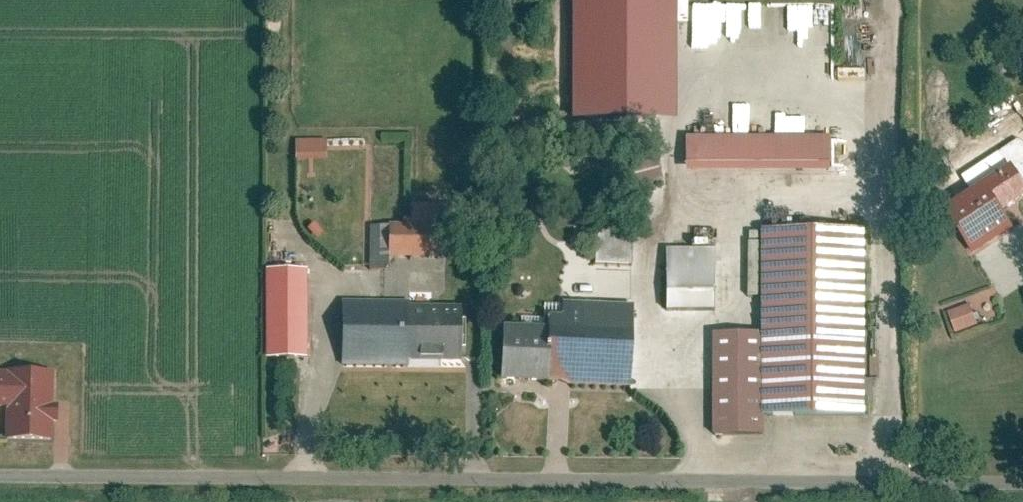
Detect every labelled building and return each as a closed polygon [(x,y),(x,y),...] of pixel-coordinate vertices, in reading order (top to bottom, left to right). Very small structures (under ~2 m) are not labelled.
[(568,116),(681,116),(681,0),(568,0),(568,116)] [(955,170),(973,201),(942,218),(961,252),(1022,218),(1022,133),(955,170)] [(685,174),(833,174),(833,137),(685,138),(685,174)] [(296,140),(296,162),(327,162),(327,140),(296,140)] [(663,184),(660,158),(620,162),(623,188),(663,184)] [(416,217),(369,215),(368,247),(415,249),(416,217)] [(840,225),(743,225),(744,331),(744,413),(841,413),(840,225)] [(694,241),(645,242),(646,302),(696,301),(694,241)] [(284,274),(259,273),(257,332),(282,332),(284,274)] [(951,293),(927,303),(937,325),(961,315),(951,293)] [(400,301),(336,301),(335,368),(401,369),(401,360),(451,361),(451,310),(400,310),(400,301)] [(550,343),(508,341),(506,392),(551,393),(551,382),(631,385),(633,312),(568,310),(567,326),(550,325),(550,343)] [(744,331),(695,331),(695,428),(744,428),(744,413),(744,331)] [(48,373),(6,373),(4,436),(46,437),(48,373)]
